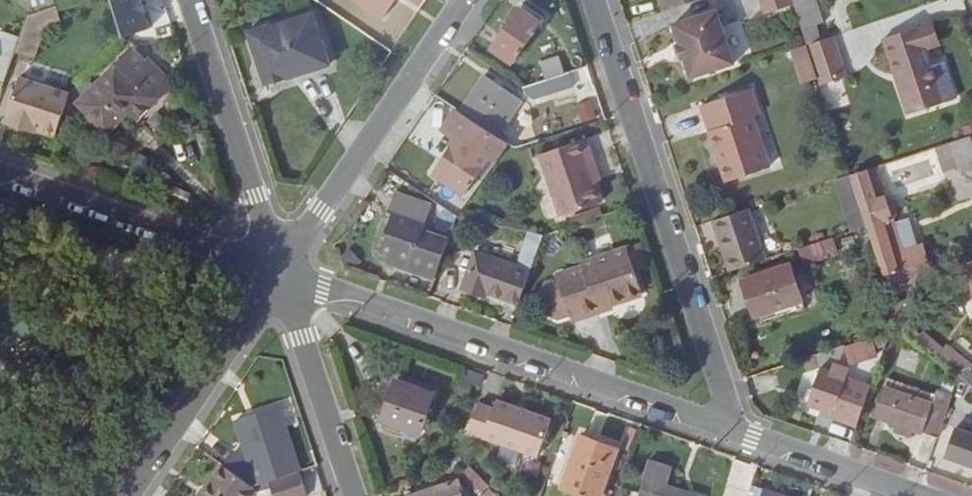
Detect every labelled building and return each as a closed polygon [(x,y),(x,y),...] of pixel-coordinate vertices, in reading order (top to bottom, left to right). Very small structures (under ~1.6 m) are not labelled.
[(42,14),(54,11),(70,5),(71,5),(70,0),(29,0),(42,14)] [(136,30),(162,22),(155,0),(126,0),(136,30)] [(393,14),(403,0),(379,0),(377,3),(393,14)] [(774,10),(802,1),(802,0),(770,0),(774,10)] [(802,1),(816,43),(831,38),(826,22),(834,19),(827,0),(802,0),(802,1)] [(505,42),(525,57),(552,16),(532,2),(505,42)] [(60,26),(75,21),(70,5),(54,11),(60,26)] [(742,62),(724,9),(685,22),(691,41),(696,56),(703,75),(712,72),(726,67),(742,62)] [(42,14),(34,39),(53,46),(60,26),(54,11),(42,14)] [(283,24),(282,21),(260,28),(278,83),(342,63),(326,12),(283,24)] [(934,50),(944,47),(937,23),(890,39),(915,115),(962,100),(954,76),(945,79),(939,63),(934,50)] [(17,86),(36,34),(19,28),(12,43),(0,39),(0,82),(1,79),(17,86)] [(856,77),(841,35),(831,38),(816,43),(828,78),(829,86),(856,77)] [(159,59),(164,54),(152,40),(146,45),(159,59)] [(696,56),(691,41),(687,43),(691,57),(696,56)] [(811,83),(828,78),(816,43),(801,48),(811,83)] [(91,94),(121,126),(144,106),(150,113),(171,95),(181,86),(182,74),(164,54),(159,59),(146,45),(91,94)] [(552,56),(556,70),(575,64),(571,50),(552,56)] [(939,63),(945,79),(954,76),(949,61),(939,63)] [(548,95),(586,80),(582,66),(538,80),(541,91),(548,95)] [(68,125),(83,85),(36,67),(19,112),(42,120),(43,115),(50,118),(68,125)] [(712,72),(714,76),(728,72),(726,67),(712,72)] [(496,73),(472,107),(508,131),(532,97),(496,73)] [(764,116),(770,114),(762,88),(712,104),(737,182),(781,166),(764,116)] [(455,122),(467,131),(442,165),(476,188),(500,153),(505,157),(519,138),(508,131),(472,107),(468,103),(455,122)] [(605,178),(599,160),(605,158),(597,133),(553,148),(573,210),(612,198),(605,178)] [(971,169),(971,136),(946,145),(954,170),(967,165),(969,170),(971,169)] [(605,158),(599,160),(605,178),(611,177),(605,158)] [(899,195),(894,194),(886,165),(859,174),(870,205),(874,221),(898,213),(900,212),(903,207),(899,195)] [(854,210),(870,205),(859,174),(844,179),(854,210)] [(459,233),(440,224),(449,206),(445,199),(413,184),(402,206),(407,208),(389,243),(402,249),(421,258),(419,262),(443,273),(459,233)] [(876,224),(874,221),(870,205),(854,210),(861,229),(876,224)] [(727,236),(731,235),(742,267),(776,257),(758,206),(722,218),(727,236)] [(894,278),(931,266),(924,246),(909,249),(898,213),(874,221),(876,224),(894,278)] [(813,265),(848,254),(842,235),(806,247),(813,265)] [(620,302),(654,291),(638,243),(590,258),(592,262),(565,272),(567,278),(555,282),(551,293),(557,310),(567,316),(579,311),(581,318),(622,306),(620,302)] [(924,246),(931,266),(938,264),(932,243),(924,246)] [(495,286),(529,299),(541,265),(485,245),(472,283),(493,291),(495,286)] [(419,262),(421,258),(402,249),(400,253),(419,262)] [(765,313),(814,297),(802,262),(754,277),(765,313)] [(943,280),(938,264),(931,266),(894,278),(898,293),(943,280)] [(910,327),(924,339),(929,335),(918,324),(915,317),(908,319),(910,327)] [(948,351),(929,335),(924,339),(944,355),(948,351)] [(885,354),(879,336),(851,345),(858,363),(885,354)] [(948,351),(944,355),(964,372),(971,369),(971,359),(955,344),(948,351)] [(839,415),(864,424),(879,383),(855,374),(849,363),(838,368),(828,364),(814,400),(827,405),(841,410),(839,415)] [(968,377),(962,387),(971,395),(971,380),(968,377)] [(389,420),(430,435),(444,394),(402,379),(389,420)] [(892,388),(939,407),(943,397),(895,380),(892,388)] [(958,391),(947,387),(943,397),(939,407),(892,388),(883,413),(907,422),(904,428),(919,434),(922,428),(942,436),(958,391)] [(502,405),(488,400),(478,429),(547,454),(561,417),(505,397),(502,405)] [(269,479),(280,477),(308,467),(287,403),(249,415),(269,479)] [(827,405),(825,410),(839,415),(841,410),(827,405)] [(960,429),(951,456),(971,463),(971,433),(960,429)] [(601,495),(606,495),(625,446),(588,432),(569,484),(601,495)] [(642,495),(707,495),(691,490),(670,483),(677,464),(656,457),(642,495)] [(472,467),(493,488),(501,482),(478,459),(472,467)] [(264,482),(236,463),(211,495),(259,495),(268,484),(264,482)] [(320,493),(311,466),(308,467),(280,477),(285,495),(311,495),(320,493)] [(476,475),(415,495),(483,495),(476,475)] [(772,487),(760,483),(756,495),(769,495),(772,487)] [(772,487),(769,495),(796,495),(772,487)]
